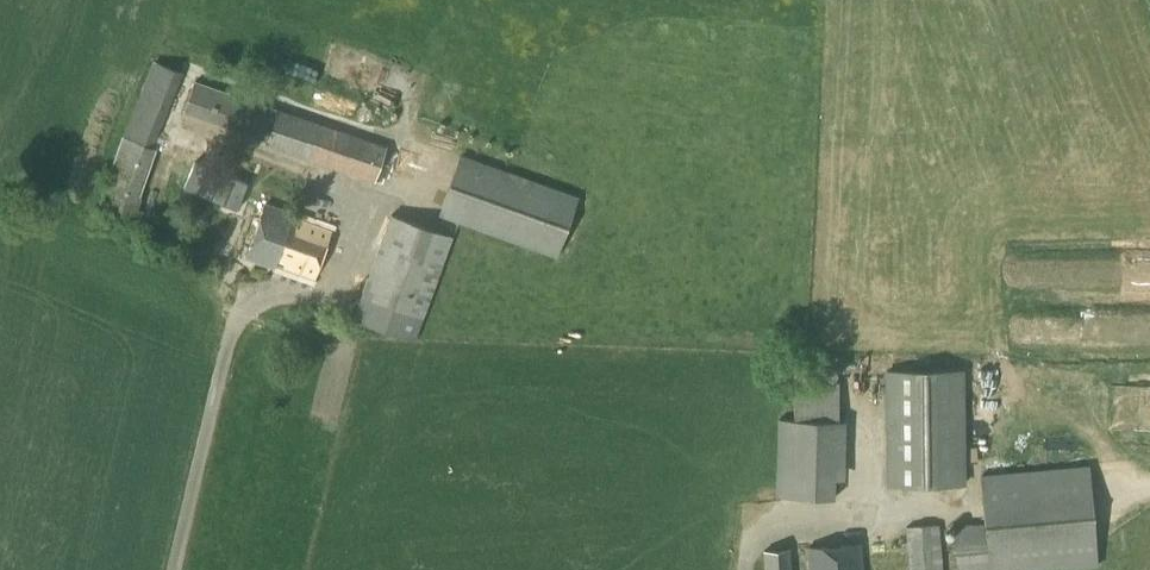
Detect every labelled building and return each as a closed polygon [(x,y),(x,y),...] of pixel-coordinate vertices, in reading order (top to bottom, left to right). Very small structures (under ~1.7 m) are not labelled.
[(140,216),(147,198),(139,196),(155,149),(152,148),(182,73),(153,61),(121,136),(99,202),(140,216)] [(383,184),(389,165),(381,163),(387,146),(194,81),(183,113),(266,141),(265,144),(383,184)] [(556,258),(578,196),(459,154),(437,215),(556,258)] [(312,276),(329,229),(291,216),(292,212),(264,202),(245,257),(273,267),(274,263),(312,276)] [(413,340),(452,235),(390,212),(352,318),(413,340)] [(886,486),(965,484),(963,369),(884,370),(886,486)] [(837,421),(838,381),(794,380),(793,419),(777,419),(776,497),(834,498),(834,479),(845,480),(846,421),(837,421)] [(1098,567),(1088,464),(977,475),(981,522),(952,525),(956,569),(1062,569),(1098,567)] [(939,524),(904,527),(908,569),(942,569),(939,524)] [(861,545),(806,548),(807,569),(863,569),(861,545)] [(789,550),(762,552),(763,569),(790,569),(789,550)]
